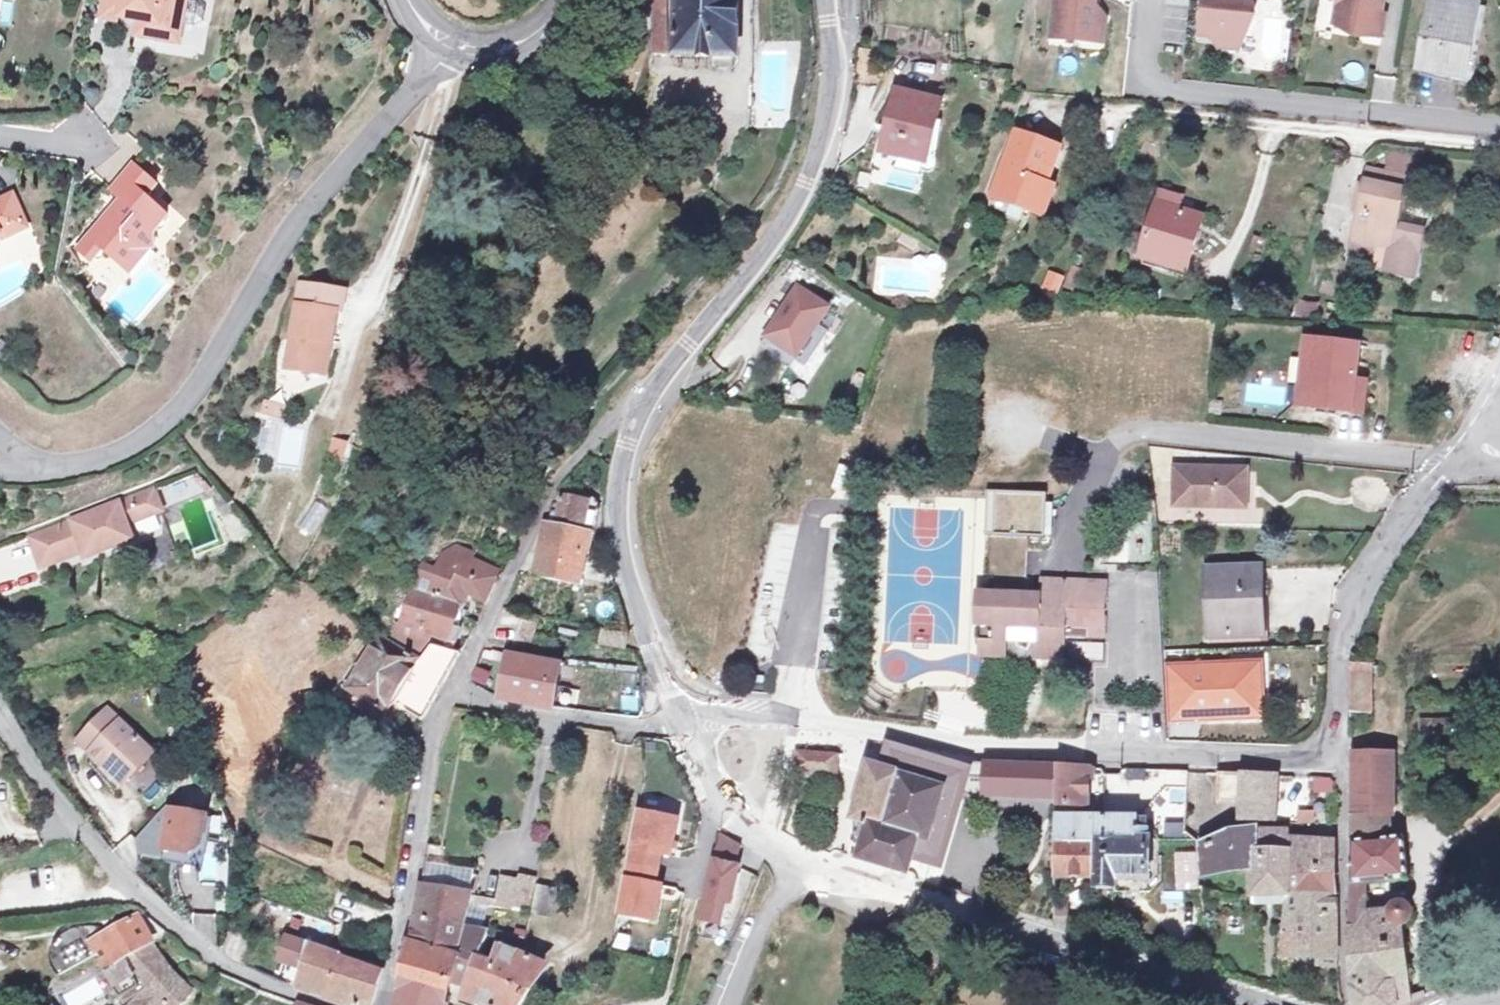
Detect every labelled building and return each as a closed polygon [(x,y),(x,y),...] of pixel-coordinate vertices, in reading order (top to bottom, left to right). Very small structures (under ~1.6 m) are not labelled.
[(120,0),(104,0),(101,22),(116,25),(117,19),(120,0)] [(117,19),(137,21),(147,23),(145,38),(179,43),(186,0),(120,0),(117,19)] [(658,41),(674,42),(671,0),(654,0),(658,41)] [(686,41),(725,44),(746,45),(750,45),(749,0),(687,0),(686,41)] [(1102,18),(1092,5),(1092,0),(1051,0),(1047,35),(1099,42),(1102,18)] [(1251,16),(1251,0),(1200,0),(1196,36),(1210,37),(1216,48),(1235,50),(1251,16)] [(1333,28),(1360,33),(1364,37),(1381,40),(1385,19),(1381,19),(1384,0),(1338,0),(1333,28)] [(1443,0),(1438,0),(1428,71),(1472,78),(1482,6),(1443,0)] [(135,36),(145,38),(147,23),(137,21),(135,36)] [(746,45),(725,44),(724,52),(729,57),(741,57),(745,54),(746,45)] [(926,163),(941,106),(898,96),(883,154),(926,163)] [(1059,149),(1015,134),(993,201),(1030,212),(1040,185),(1047,186),(1059,149)] [(1428,164),(1396,156),(1394,169),(1426,176),(1428,164)] [(150,200),(161,187),(137,166),(116,191),(124,198),(131,205),(122,216),(115,209),(82,249),(97,261),(109,248),(129,264),(142,250),(162,249),(159,233),(170,218),(150,200)] [(1407,195),(1411,182),(1374,174),(1371,187),(1403,194),(1407,195)] [(1040,185),(1030,212),(1045,218),(1055,189),(1047,186),(1040,185)] [(1388,247),(1403,194),(1371,187),(1357,240),(1378,245),(1388,247)] [(6,231),(8,236),(33,223),(16,191),(0,200),(0,235),(6,231)] [(1403,194),(1388,247),(1394,249),(1407,195),(1403,194)] [(1162,196),(1158,207),(1142,260),(1184,273),(1200,221),(1179,214),(1183,202),(1162,196)] [(124,198),(115,209),(122,216),(131,205),(124,198)] [(917,238),(903,230),(897,239),(912,247),(917,238)] [(1148,238),(1133,234),(1127,255),(1142,260),(1148,238)] [(1374,259),(1378,245),(1357,240),(1353,254),(1374,259)] [(139,273),(162,249),(142,250),(129,264),(139,273)] [(1068,274),(1056,270),(1049,286),(1061,291),(1068,274)] [(296,370),(332,374),(335,341),(340,342),(343,309),(348,310),(350,290),(304,285),(302,305),(296,370)] [(800,355),(820,323),(832,306),(800,285),(768,334),(800,355)] [(800,355),(811,362),(831,331),(820,323),(800,355)] [(1360,341),(1312,337),(1305,406),(1353,410),(1354,406),(1356,384),(1360,341)] [(1369,384),(1356,384),(1354,406),(1366,407),(1369,384)] [(260,412),(281,417),(284,403),(262,399),(260,412)] [(982,408),(984,440),(1009,438),(1007,407),(982,408)] [(274,457),(273,471),(301,473),(305,423),(259,419),(256,455),(274,457)] [(328,454),(342,457),(346,438),(332,435),(328,454)] [(1252,472),(1183,469),(1182,504),(1251,507),(1252,472)] [(189,480),(169,489),(176,504),(197,495),(189,480)] [(1040,531),(1039,489),(985,489),(985,531),(1040,531)] [(160,494),(39,550),(53,580),(108,554),(111,560),(143,545),(135,530),(169,514),(160,494)] [(587,584),(594,532),(586,530),(592,502),(567,498),(563,527),(549,525),(540,576),(574,582),(587,584)] [(313,532),(325,504),(312,499),(300,526),(313,532)] [(594,532),(600,503),(592,502),(586,530),(594,532)] [(915,512),(914,547),(951,548),(951,512),(915,512)] [(491,606),(502,579),(464,561),(469,549),(458,545),(452,549),(444,567),(441,568),(433,570),(425,586),(458,603),(468,608),(473,597),(491,606)] [(873,598),(903,598),(903,547),(874,547),(873,598)] [(1210,569),(1210,635),(1255,634),(1256,596),(1263,596),(1263,567),(1210,569)] [(1107,583),(1041,579),(1040,587),(1041,595),(1026,595),(1010,594),(1010,601),(995,601),(995,592),(979,591),(977,625),(982,625),(979,657),(1006,657),(1008,643),(1018,643),(1018,646),(1029,651),(1032,643),(1039,643),(1037,659),(1064,660),(1066,639),(1104,639),(1107,583)] [(458,603),(425,586),(400,635),(427,653),(436,641),(440,632),(446,634),(458,603)] [(1010,594),(995,592),(995,601),(1010,601),(1010,594)] [(899,653),(901,602),(873,601),(871,652),(899,653)] [(374,635),(382,642),(390,630),(382,624),(374,635)] [(430,720),(463,659),(435,648),(425,661),(395,638),(353,695),(390,727),(403,707),(430,720)] [(898,707),(898,655),(870,655),(870,707),(898,707)] [(507,699),(552,706),(557,662),(513,656),(507,699)] [(1264,664),(1200,666),(1200,673),(1257,670),(1259,715),(1200,717),(1200,704),(1169,705),(1170,724),(1265,721),(1264,664)] [(1372,664),(1352,665),(1351,711),(1371,710),(1372,664)] [(474,665),(470,682),(490,687),(494,670),(474,665)] [(1200,666),(1167,667),(1169,705),(1200,704),(1200,717),(1259,715),(1257,670),(1200,673),(1200,666)] [(973,705),(974,674),(923,673),(923,704),(973,705)] [(119,716),(89,747),(133,789),(162,758),(119,716)] [(1479,724),(1425,721),(1424,746),(1438,747),(1439,735),(1452,735),(1452,731),(1479,732),(1479,724)] [(842,753),(800,749),(798,768),(840,771),(842,753)] [(1398,765),(1397,757),(1356,755),(1355,802),(1399,802),(1399,790),(1398,765)] [(854,855),(910,874),(921,836),(933,840),(949,788),(945,787),(949,774),(949,771),(949,766),(946,762),(942,759),(916,758),(912,777),(868,763),(851,815),(865,819),(854,855)] [(1091,765),(1061,764),(977,761),(971,762),(967,765),(964,769),(963,773),(965,778),(967,782),(970,785),(975,787),(988,788),(1062,792),(1061,799),(1091,800),(1091,765)] [(1244,773),(1221,772),(1219,802),(1242,803),(1244,773)] [(1274,775),(1244,773),(1242,803),(1241,819),(1259,819),(1272,819),(1274,775)] [(1355,802),(1353,831),(1399,832),(1399,802),(1355,802)] [(654,919),(665,853),(673,854),(680,811),(634,803),(615,912),(654,919)] [(214,811),(177,804),(169,844),(206,851),(214,811)] [(1315,824),(1314,808),(1296,809),(1296,825),(1315,824)] [(1096,874),(1096,882),(1118,882),(1118,875),(1151,875),(1153,825),(1140,825),(1140,815),(1060,811),(1060,837),(1096,839),(1096,874)] [(1140,825),(1153,825),(1153,816),(1140,815),(1140,825)] [(716,857),(737,863),(744,840),(724,827),(716,857)] [(1257,868),(1259,831),(1247,832),(1215,838),(1200,842),(1205,874),(1257,868)] [(1284,832),(1259,831),(1257,868),(1257,891),(1293,891),(1295,850),(1284,850),(1284,841),(1284,832)] [(1353,831),(1350,913),(1372,913),(1371,886),(1413,887),(1413,842),(1399,842),(1399,832),(1353,831)] [(1060,837),(1058,873),(1096,874),(1096,839),(1060,837)] [(1296,842),(1284,841),(1284,850),(1295,850),(1296,842)] [(1337,914),(1337,842),(1309,842),(1309,851),(1295,850),(1293,891),(1296,891),(1295,912),(1337,914)] [(1296,842),(1295,850),(1309,851),(1309,842),(1296,842)] [(169,844),(167,855),(203,862),(206,851),(169,844)] [(737,863),(716,857),(701,909),(720,915),(725,894),(728,895),(737,863)] [(425,867),(425,876),(447,879),(449,871),(425,867)] [(449,871),(447,879),(473,884),(474,875),(449,871)] [(502,908),(536,913),(543,878),(526,875),(525,881),(506,878),(502,908)] [(425,876),(423,888),(445,891),(447,879),(425,876)] [(415,942),(417,943),(462,952),(466,927),(470,903),(473,884),(447,879),(445,891),(423,888),(415,942)] [(536,913),(536,915),(556,918),(561,888),(542,885),(536,913)] [(1409,1000),(1404,930),(1406,930),(1409,930),(1414,928),(1417,924),(1418,918),(1417,912),(1412,907),(1406,907),(1400,908),(1397,911),(1395,915),(1372,913),(1350,913),(1349,927),(1347,928),(1351,981),(1356,1004),(1396,1004),(1409,1000)] [(209,931),(208,912),(193,912),(193,931),(209,931)] [(1336,951),(1337,914),(1295,912),(1294,917),(1295,921),(1289,920),(1284,920),(1283,931),(1293,931),(1292,949),(1336,951)] [(154,937),(136,914),(110,935),(106,933),(102,933),(96,933),(91,933),(86,934),(81,935),(75,937),(67,943),(64,945),(60,951),(57,957),(57,960),(57,963),(58,968),(59,971),(63,977),(67,981),(71,983),(105,956),(115,970),(131,957),(154,937)] [(463,953),(455,976),(471,980),(479,957),(488,934),(490,931),(466,927),(462,952),(463,953)] [(357,1004),(370,1004),(382,970),(340,954),(341,952),(290,931),(283,950),(307,959),(298,982),(334,996),(357,1004)] [(170,969),(154,937),(131,957),(154,985),(138,1001),(136,1004),(179,1004),(191,988),(170,969)] [(417,943),(408,977),(451,989),(455,976),(463,953),(462,952),(417,943)] [(499,1004),(517,1004),(545,952),(498,944),(492,961),(479,957),(471,980),(465,994),(493,1003),(499,1004)] [(128,959),(115,970),(137,997),(149,985),(128,959)] [(451,989),(408,977),(401,1004),(446,1004),(451,989)]
